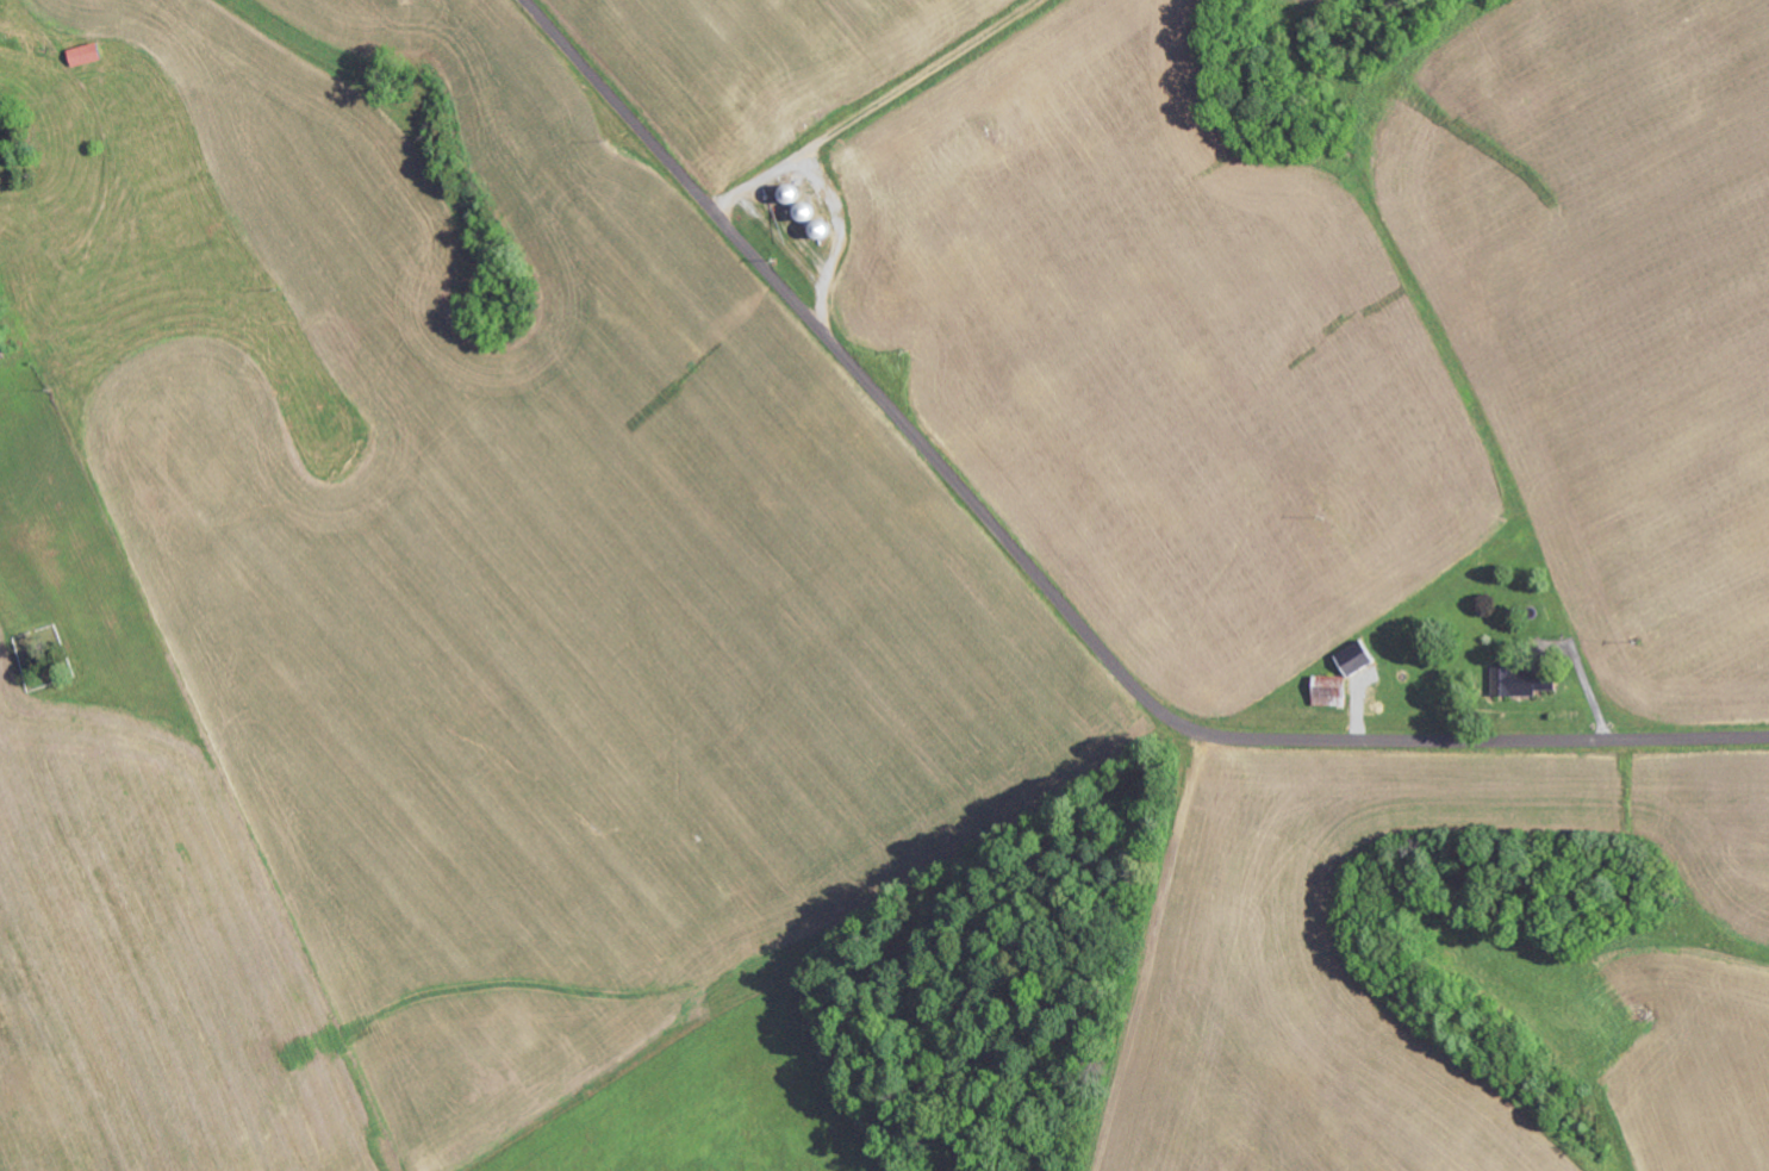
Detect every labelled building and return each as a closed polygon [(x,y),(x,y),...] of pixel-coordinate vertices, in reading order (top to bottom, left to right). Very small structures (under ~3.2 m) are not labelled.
[(107,60),(105,43),(73,47),(76,64),(107,60)]
